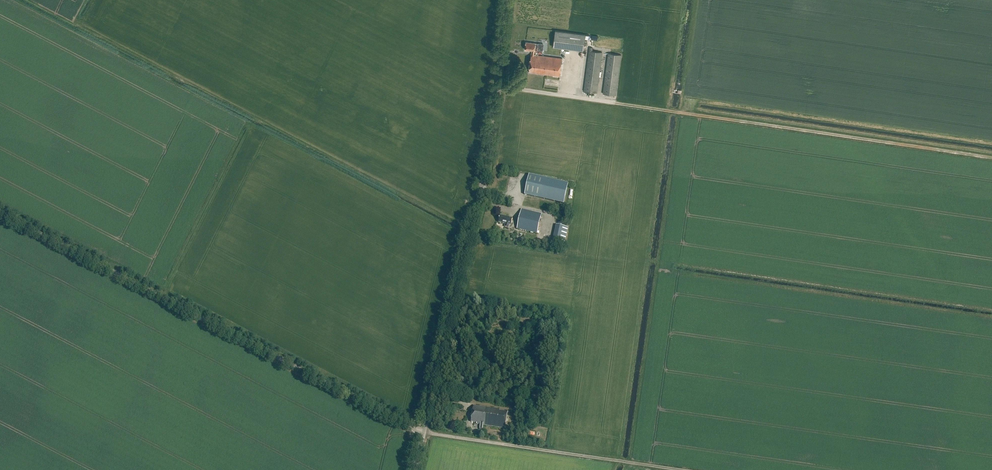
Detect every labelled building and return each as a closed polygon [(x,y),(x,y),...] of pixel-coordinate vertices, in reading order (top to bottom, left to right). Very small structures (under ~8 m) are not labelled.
[(555,32),(553,48),(583,52),(585,36),(555,32)] [(531,55),(528,73),(559,77),(561,59),(534,55),(535,44),(525,43),(524,50),(532,51),(531,55)] [(590,47),(584,91),(597,93),(603,52),(593,51),(593,47),(590,47)] [(608,53),(603,93),(617,95),(622,54),(608,53)] [(529,176),(524,195),(563,204),(568,184),(529,176)] [(521,210),(517,229),(537,234),(541,214),(521,210)] [(512,220),(507,219),(500,217),(498,223),(505,225),(505,227),(509,228),(509,225),(511,225),(512,220)] [(556,225),(552,245),(564,247),(569,227),(556,225)] [(476,424),(476,425),(480,425),(480,429),(481,429),(481,431),(483,431),(484,430),(482,429),(483,426),(505,429),(508,412),(474,406),(471,423),(476,424)]
